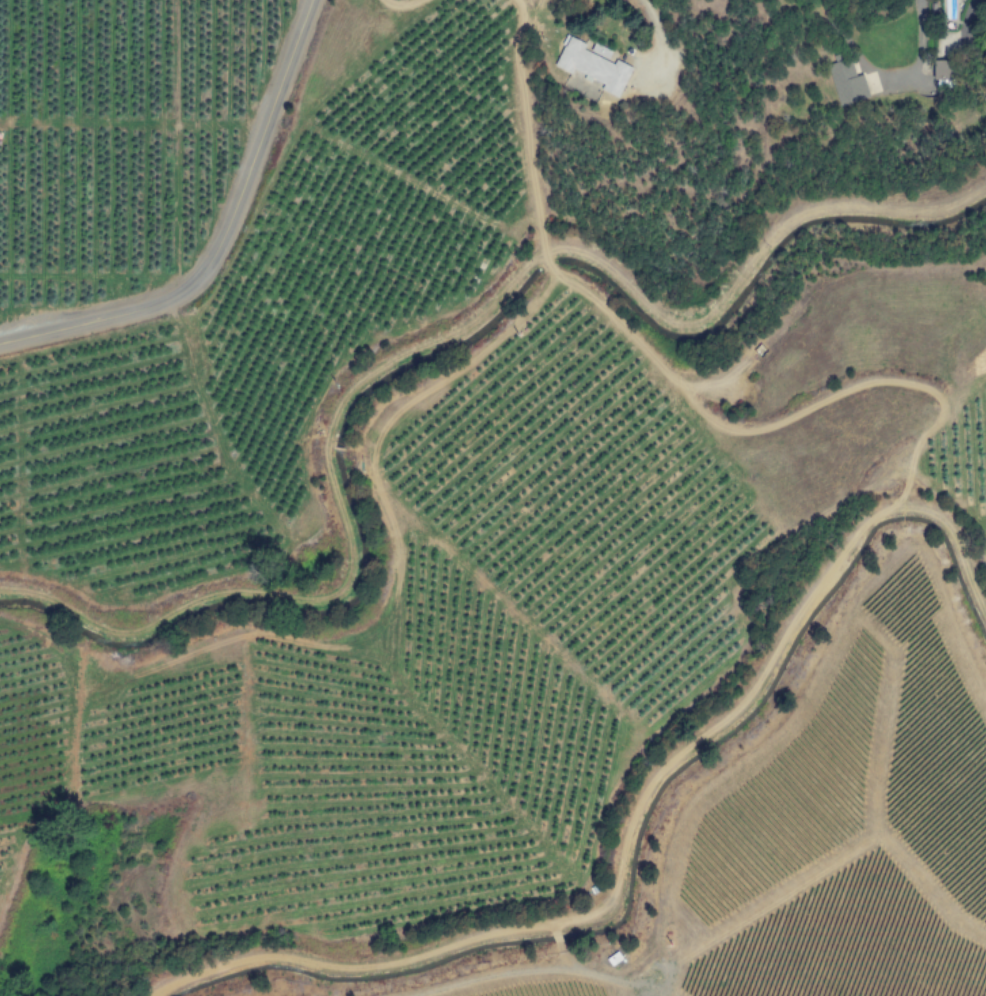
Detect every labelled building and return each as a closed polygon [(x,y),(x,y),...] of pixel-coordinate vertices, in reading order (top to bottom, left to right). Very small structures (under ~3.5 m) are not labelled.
[(631,68),(614,61),(613,64),(582,51),(585,44),(566,36),(553,67),(571,75),(572,72),(602,84),(599,91),(618,99),(631,68)] [(590,53),(608,59),(610,51),(593,45),(590,53)] [(826,67),(840,106),(879,93),(874,77),(866,80),(864,74),(855,77),(849,59),(826,67)] [(948,61),(933,61),(932,81),(947,81),(948,61)]
